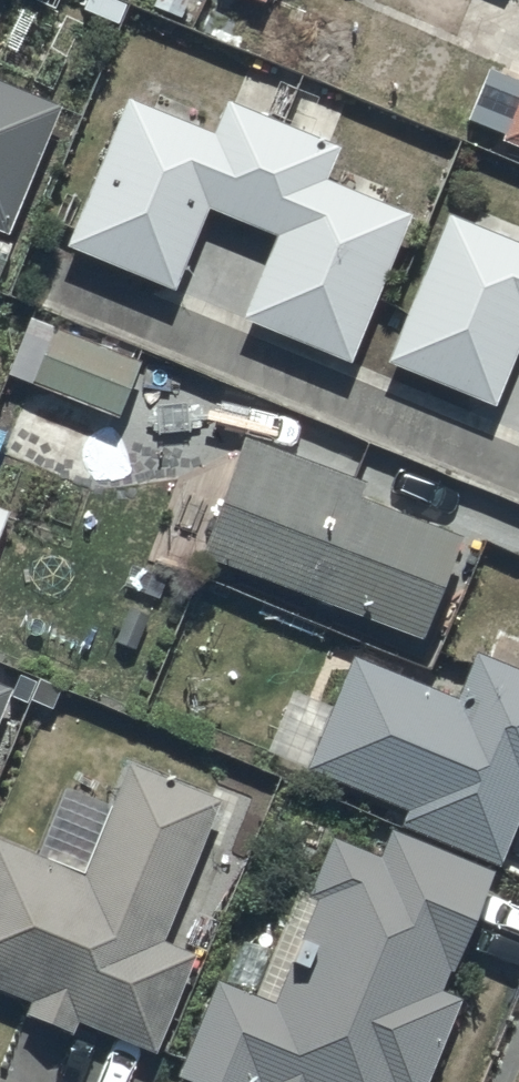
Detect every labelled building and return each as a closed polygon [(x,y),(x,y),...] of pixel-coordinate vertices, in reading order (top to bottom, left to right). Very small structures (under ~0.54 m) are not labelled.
[(497,131),(518,141),(518,72),(497,131)] [(11,230),(60,100),(0,77),(0,226),(11,230)] [(212,128),(127,91),(66,242),(179,284),(209,204),(274,229),(242,316),(352,357),(409,206),(323,174),(336,143),(226,95),(212,128)] [(383,354),(490,400),(518,333),(518,238),(447,207),(383,354)] [(136,358),(53,321),(31,370),(115,406),(136,358)] [(242,431),(200,547),(417,630),(456,529),(355,490),(360,477),(242,431)] [(501,627),(489,656),(472,649),(454,694),(351,653),(302,761),(403,802),(396,818),(495,859),(518,800),(518,635),(501,627)] [(8,684),(1,681),(10,659),(0,655),(0,703),(8,684)] [(0,832),(0,983),(31,995),(27,1006),(73,1024),(77,1015),(155,1045),(193,947),(162,935),(218,791),(130,755),(85,867),(0,832)] [(313,892),(271,996),(212,972),(174,1067),(211,1081),(256,1081),(258,1078),(264,1080),(263,1081),(423,1081),(453,991),(437,986),(447,956),(455,959),(487,866),(384,822),(372,851),(326,832),(303,888),(313,892)]
